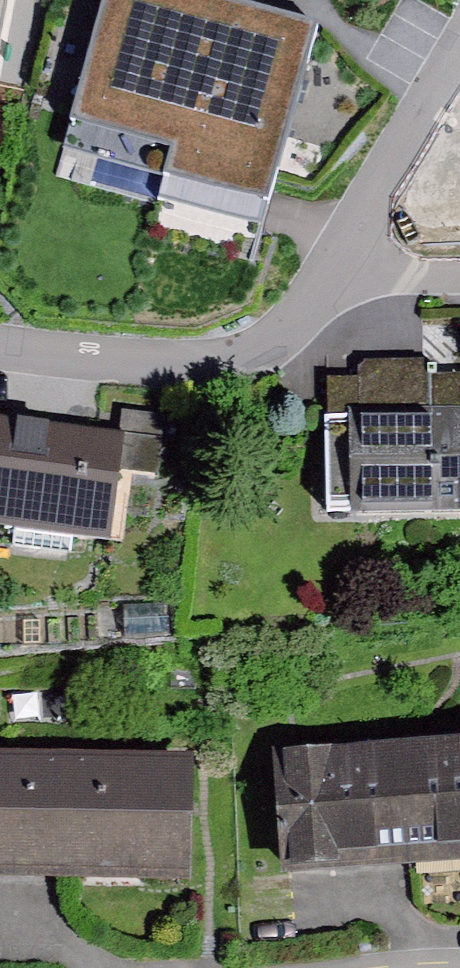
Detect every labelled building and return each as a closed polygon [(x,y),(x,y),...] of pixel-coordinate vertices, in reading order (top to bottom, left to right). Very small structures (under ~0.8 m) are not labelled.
[(214,0),(107,0),(73,124),(174,152),(160,201),(260,229),(316,28),(214,0)] [(421,365),(362,364),(353,381),(353,395),(327,395),(328,520),(459,519),(459,378),(433,378),(421,365)] [(0,412),(0,521),(116,538),(126,466),(159,471),(167,414),(124,407),(120,430),(0,412)] [(169,603),(125,605),(126,635),(170,632),(169,603)] [(274,746),(280,861),(459,852),(459,736),(274,746)] [(0,749),(0,871),(184,873),(186,751),(0,749)]
